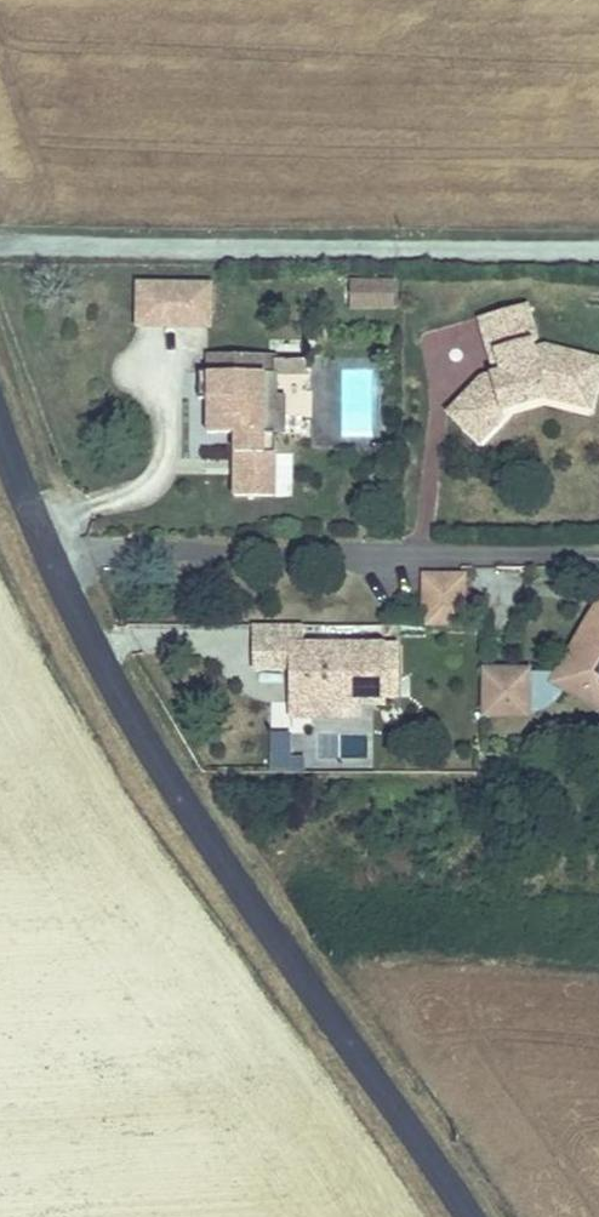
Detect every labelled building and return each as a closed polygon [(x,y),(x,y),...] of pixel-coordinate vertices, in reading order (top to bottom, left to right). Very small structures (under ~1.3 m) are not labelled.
[(350,279),(349,311),(394,313),(395,280),(350,279)] [(210,331),(212,283),(134,280),(133,329),(210,331)] [(468,427),(493,402),(502,410),(550,395),(594,406),(598,387),(598,356),(555,344),(530,352),(526,339),(534,336),(524,302),(477,316),(487,350),(494,348),(501,370),(478,376),(448,408),(468,427)] [(300,376),(300,361),(263,360),(263,376),(270,376),(300,376)] [(258,433),(257,376),(257,375),(193,375),(194,400),(203,400),(204,437),(233,436),(234,497),(269,498),(270,433),(258,433)] [(270,376),(263,376),(257,376),(258,433),(270,433),(270,376)] [(493,402),(468,427),(483,441),(507,415),(502,410),(493,402)] [(412,588),(410,627),(464,627),(465,589),(412,588)] [(598,706),(598,617),(559,682),(598,706)] [(381,643),(286,643),(286,671),(299,671),(300,704),(381,703),(381,643)] [(489,672),(488,718),(529,718),(530,673),(489,672)] [(270,734),(270,766),(292,766),(292,734),(270,734)]
